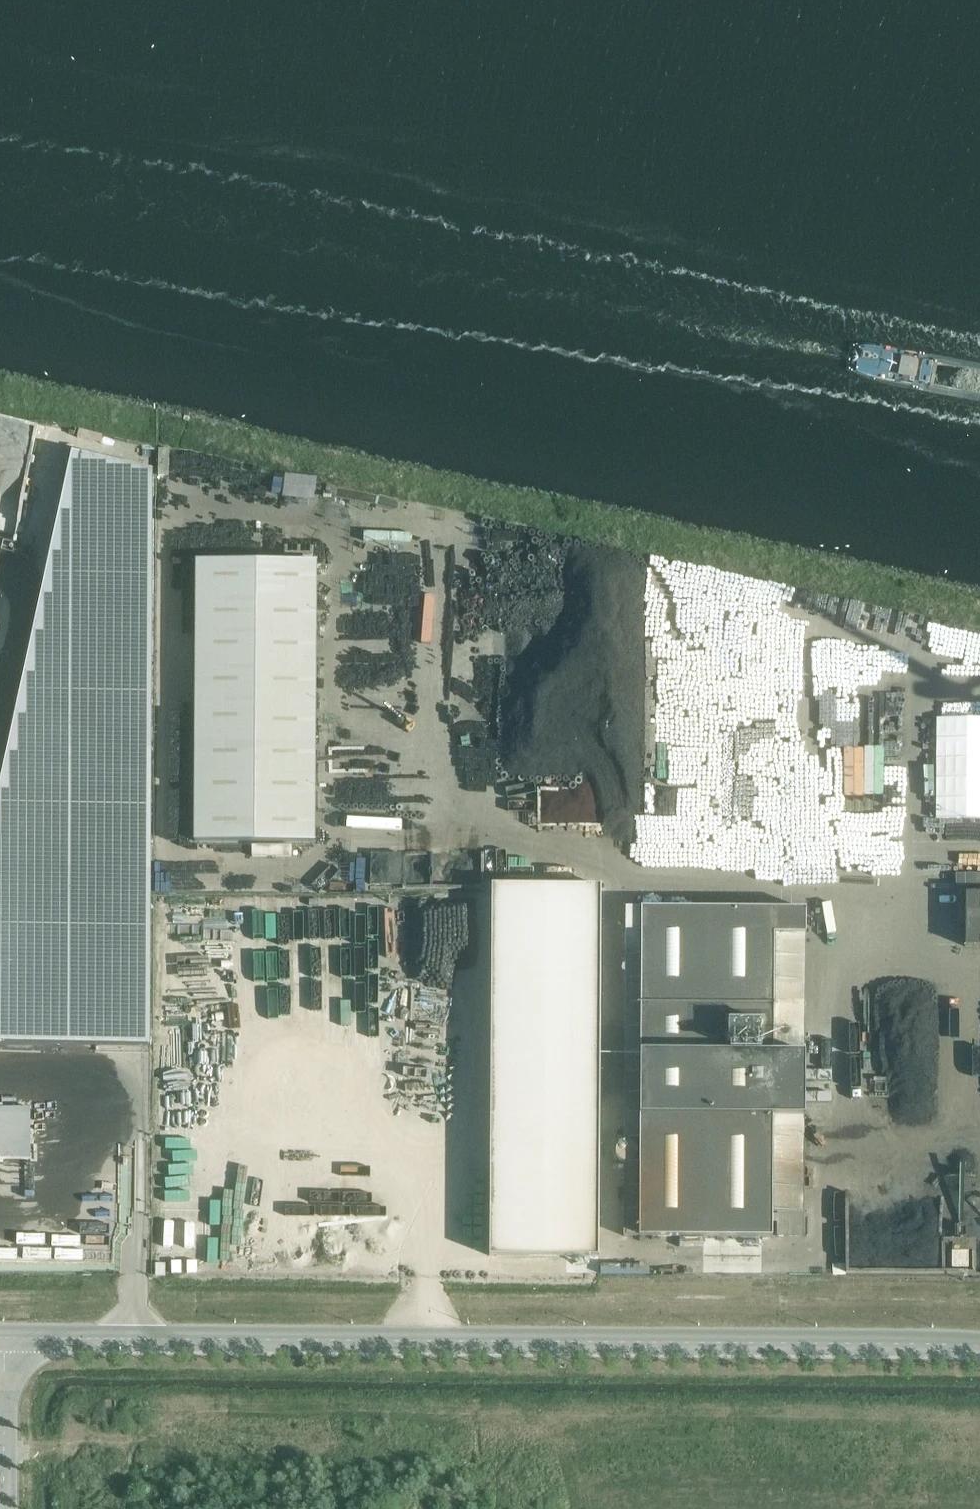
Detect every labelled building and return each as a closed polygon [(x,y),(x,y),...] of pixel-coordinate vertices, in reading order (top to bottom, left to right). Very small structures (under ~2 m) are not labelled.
[(285,496),(316,498),(318,476),(287,473),(285,496)] [(317,562),(196,561),(195,841),(315,842),(317,562)] [(939,715),(937,817),(979,817),(979,716),(939,715)] [(601,885),(491,884),(491,896),(489,1255),(599,1256),(601,928),(601,896),(601,885)] [(966,893),(965,946),(979,946),(979,893),(966,893)] [(772,1237),(774,934),(806,935),(806,909),(626,908),(625,951),(641,951),(639,1236),(772,1237)] [(804,1236),(804,1213),(804,1212),(777,1212),(777,1236),(804,1236)] [(969,1267),(969,1251),(952,1251),(952,1267),(969,1267)]
